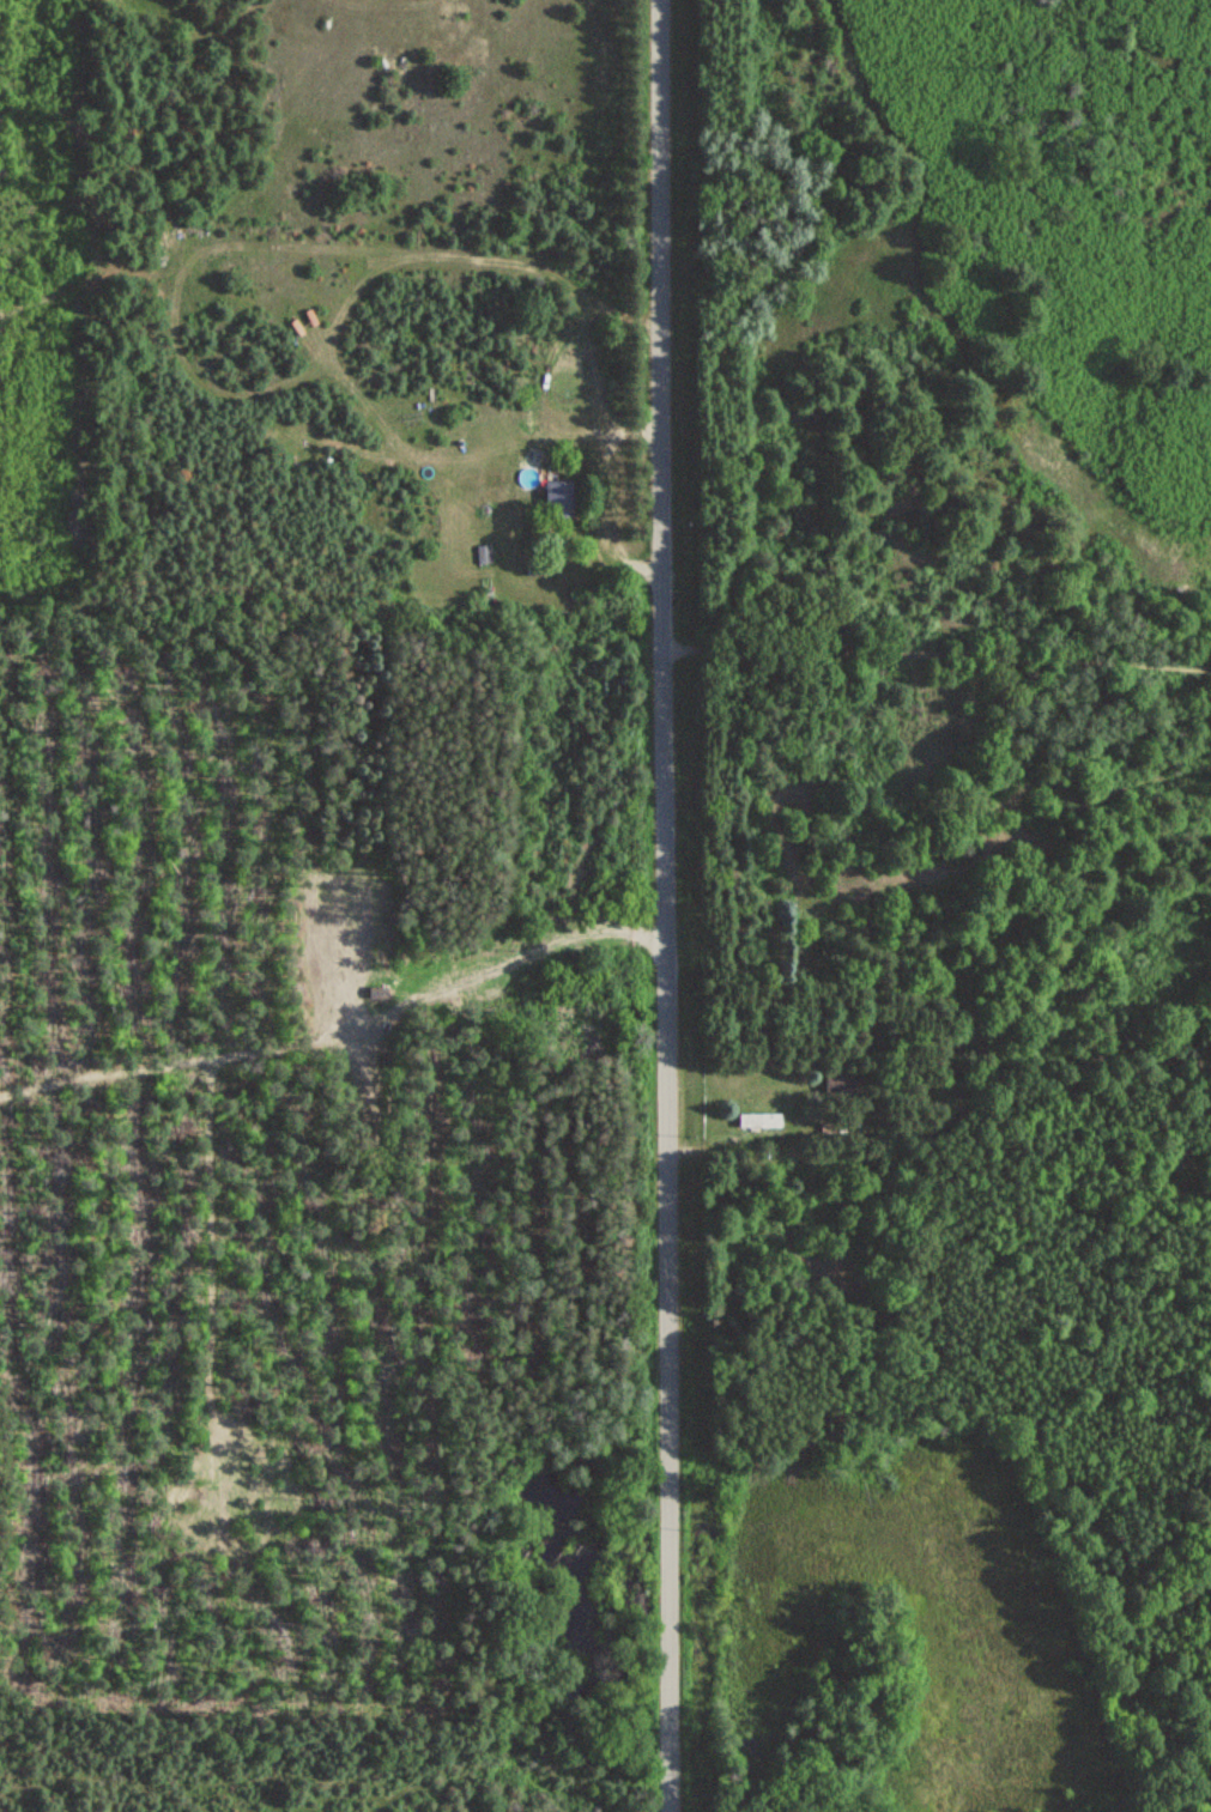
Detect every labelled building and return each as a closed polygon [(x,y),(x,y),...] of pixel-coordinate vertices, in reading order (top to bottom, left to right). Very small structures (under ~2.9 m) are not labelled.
[(571,482),(542,482),(542,520),(571,520),(571,482)] [(779,1129),(779,1114),(735,1114),(735,1129),(779,1129)]
